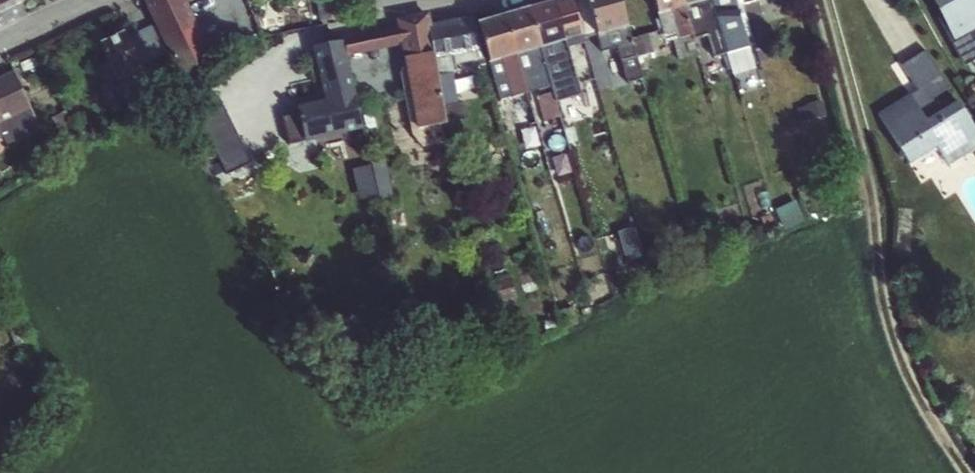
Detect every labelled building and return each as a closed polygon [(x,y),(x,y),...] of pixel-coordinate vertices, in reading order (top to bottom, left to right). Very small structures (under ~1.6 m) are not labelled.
[(29,0),(0,0),(0,15),(29,0)] [(212,61),(185,0),(142,0),(177,76),(212,61)] [(594,37),(585,0),(562,0),(555,2),(554,0),(553,0),(528,7),(550,87),(564,83),(566,89),(594,81),(584,40),(594,37)] [(594,37),(600,56),(615,51),(618,63),(619,63),(630,98),(645,93),(619,0),(585,0),(594,37)] [(693,40),(681,0),(651,0),(663,42),(666,44),(671,42),(678,62),(696,57),(693,40)] [(711,38),(721,34),(712,0),(681,0),(693,40),(711,38)] [(753,48),(741,0),(712,0),(721,34),(711,38),(718,58),(753,48)] [(753,48),(755,53),(770,48),(758,1),(763,0),(741,0),(753,48)] [(965,66),(974,60),(974,0),(931,0),(965,66)] [(528,7),(503,15),(526,94),(550,87),(528,7)] [(442,107),(430,25),(426,14),(398,20),(399,28),(402,46),(419,129),(444,124),(442,107)] [(500,101),(526,94),(503,15),(477,23),(500,101)] [(430,25),(442,107),(457,104),(452,74),(456,72),(456,66),(472,62),(474,68),(484,66),(471,18),(430,25)] [(402,46),(399,28),(311,47),(310,49),(323,99),(299,106),(300,113),(283,118),(288,142),(314,142),(363,131),(346,58),(402,46)] [(123,32),(97,44),(106,63),(101,66),(110,83),(114,81),(126,107),(153,94),(123,32)] [(938,112),(932,100),(949,89),(925,51),(901,65),(916,91),(878,116),(909,166),(936,148),(948,167),(974,150),(974,131),(957,102),(938,112)] [(0,77),(0,138),(2,137),(6,146),(40,130),(12,71),(0,77)] [(219,95),(197,105),(228,170),(250,160),(219,95)] [(354,165),(361,199),(397,192),(389,158),(354,165)]
